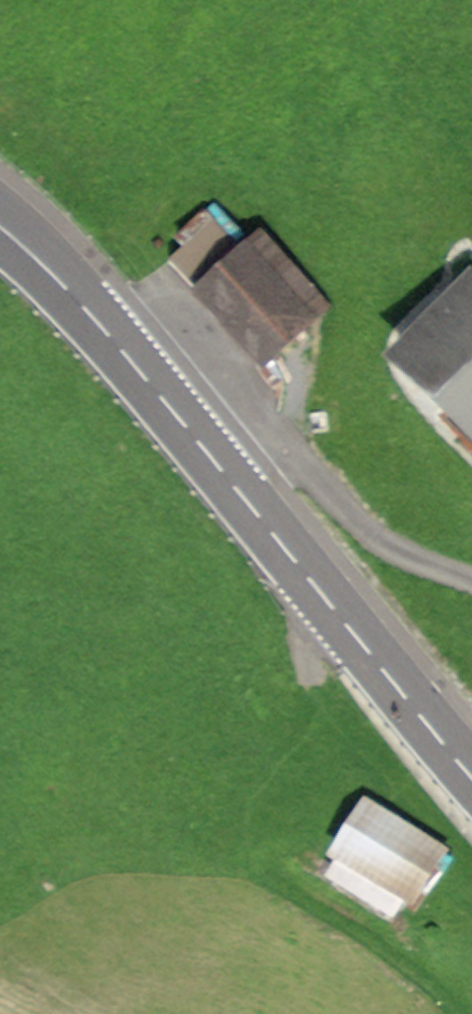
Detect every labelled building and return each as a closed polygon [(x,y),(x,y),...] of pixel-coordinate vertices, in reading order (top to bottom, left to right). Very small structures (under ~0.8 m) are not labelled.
[(246,247),(184,301),(254,381),(316,327),(246,247)] [(378,382),(464,470),(471,462),(471,292),(378,382)] [(430,863),(341,810),(304,871),(393,925),(430,863)]
